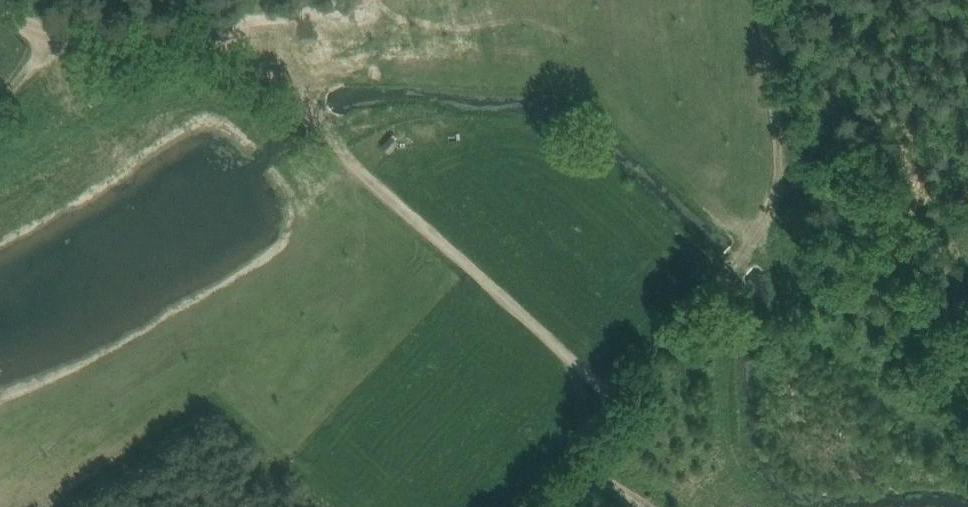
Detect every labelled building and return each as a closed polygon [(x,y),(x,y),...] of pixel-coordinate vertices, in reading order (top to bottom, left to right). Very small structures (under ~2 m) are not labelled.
[(399,143),(395,139),(398,137),(394,133),(392,136),(391,135),(381,146),(390,153),(399,143)]
